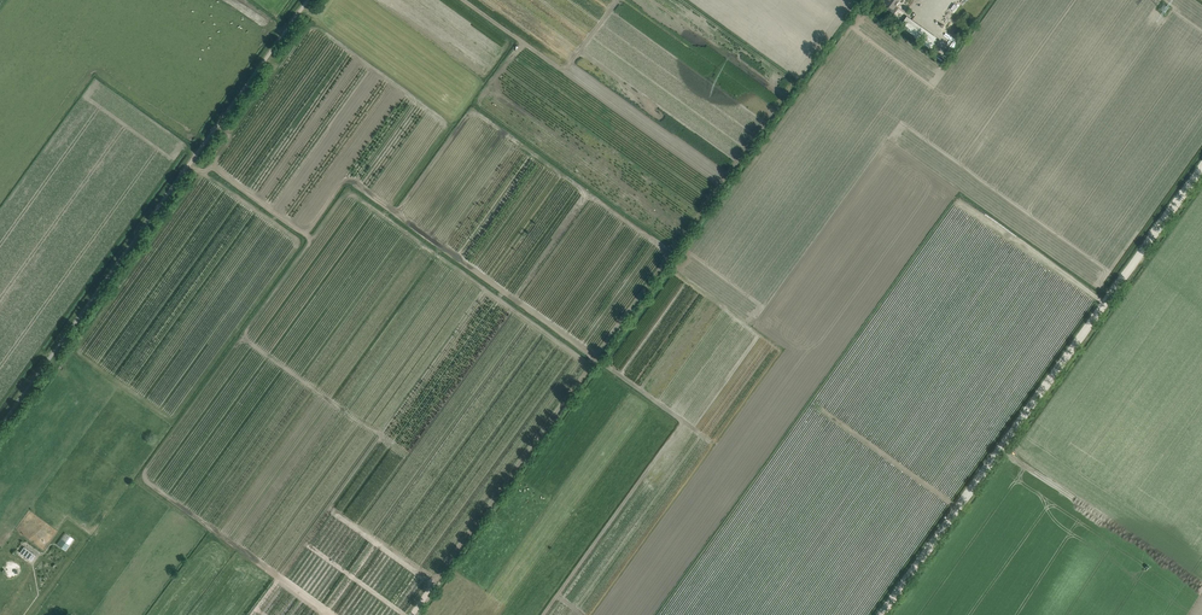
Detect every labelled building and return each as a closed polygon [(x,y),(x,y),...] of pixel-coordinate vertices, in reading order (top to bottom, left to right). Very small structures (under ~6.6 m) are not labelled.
[(899,0),(887,0),(885,3),(889,6),(887,9),(894,14),(898,8),(895,6),(899,0)] [(937,37),(907,16),(901,25),(915,36),(914,37),(929,47),(937,37)] [(68,551),(75,538),(64,532),(57,545),(68,551)] [(32,561),(36,555),(24,547),(20,553),(32,561)]
